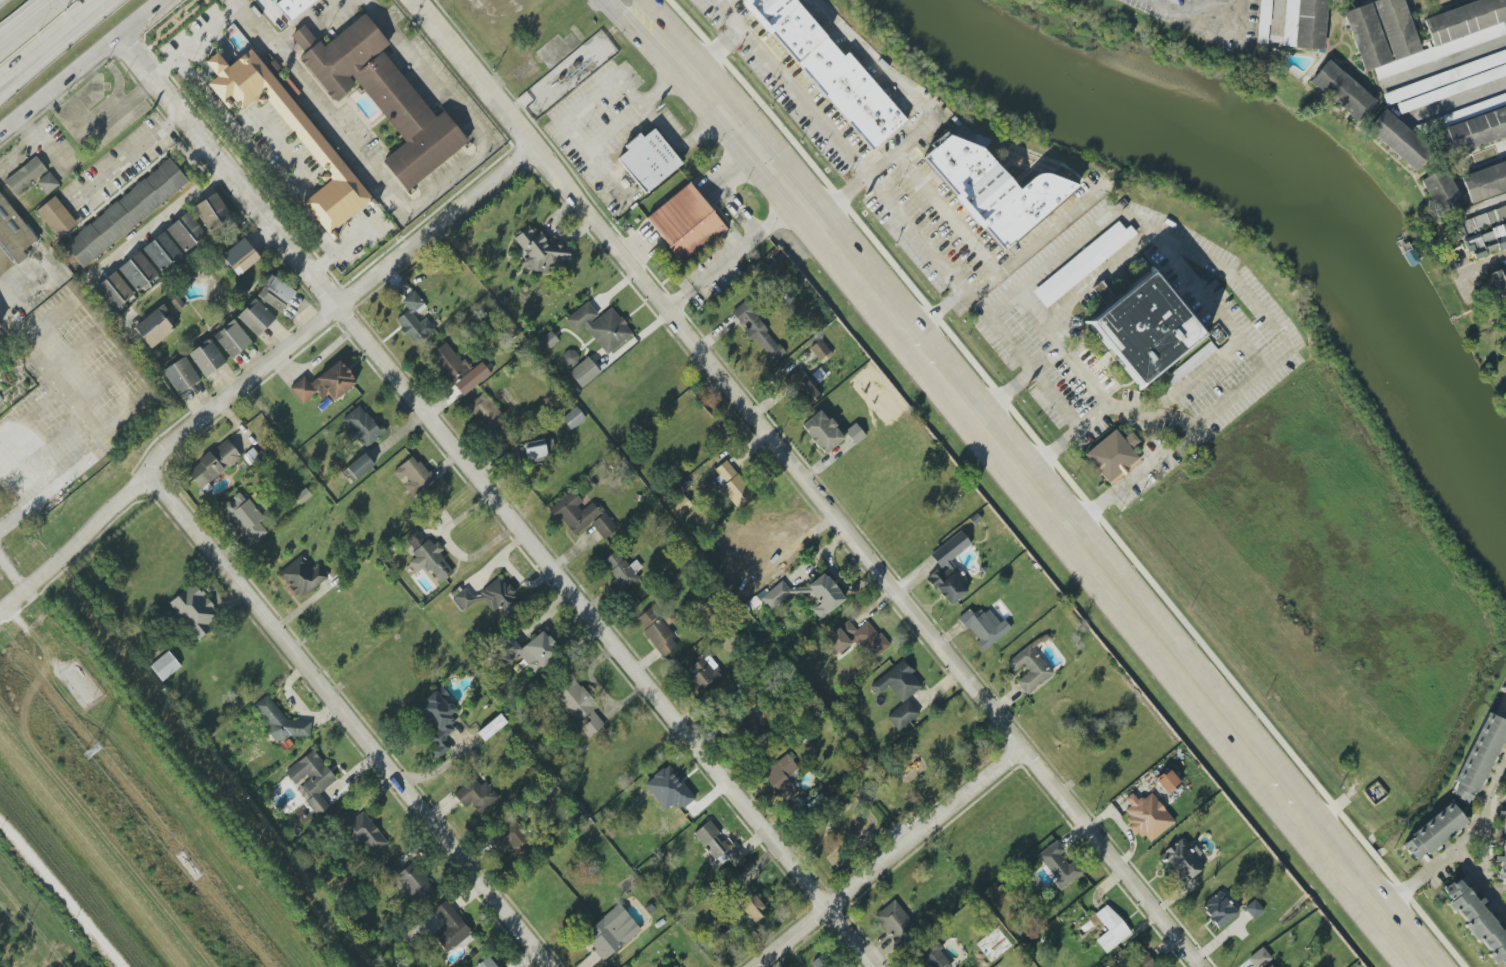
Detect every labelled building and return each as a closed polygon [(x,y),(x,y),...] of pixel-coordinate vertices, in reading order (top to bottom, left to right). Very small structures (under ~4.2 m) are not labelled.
[(276,4),(281,0),(316,0),(290,21),(276,4)] [(874,152),(742,0),(798,0),(845,54),(850,50),(911,120),(874,152)] [(1270,44),(1272,0),(1261,0),(1258,44),(1270,44)] [(1282,47),(1323,50),(1327,0),(1286,0),(1282,47)] [(1432,47),(1420,51),(1405,0),(1375,0),(1372,1),(1372,3),(1345,11),(1362,72),(1374,69),(1376,77),(1505,39),(1505,30),(1503,21),(1505,20),(1505,0),(1481,0),(1424,17),(1432,47)] [(290,35),(304,53),(298,57),(333,102),(355,84),(349,77),(351,75),(405,142),(382,161),(407,191),(468,141),(443,111),(435,117),(383,51),(389,45),(363,14),(324,46),(320,41),(317,42),(304,24),(290,35)] [(207,84),(217,76),(205,62),(217,52),(228,66),(251,49),(377,204),(373,208),(368,202),(328,234),(303,203),(331,179),(261,92),(241,108),(232,97),(229,99),(232,105),(228,109),(207,84)] [(1382,92),(1386,104),(1505,64),(1505,52),(1382,92)] [(1376,101),(1329,59),(1310,81),(1357,123),(1376,101)] [(1505,66),(1396,102),(1400,113),(1505,77),(1505,67),(1505,66)] [(1442,156),(1505,137),(1505,108),(1434,128),(1442,156)] [(1385,109),(1367,129),(1414,171),(1432,151),(1385,109)] [(645,193),(617,158),(628,150),(624,145),(640,133),(642,137),(653,129),(681,164),(645,193)] [(918,158),(997,251),(1075,186),(1041,174),(1034,174),(1028,177),(1015,188),(975,149),(943,136),(918,158)] [(2,181),(14,196),(47,170),(35,155),(2,181)] [(188,181),(83,267),(64,245),(169,158),(173,162),(188,181)] [(1461,175),(1469,202),(1505,191),(1505,161),(1461,175)] [(1421,179),(1438,215),(1462,203),(1445,168),(1421,179)] [(37,182),(49,172),(59,184),(46,195),(37,182)] [(646,218),(683,264),(727,230),(690,183),(646,218)] [(210,233),(232,218),(216,192),(193,207),(210,233)] [(39,241),(0,275),(0,193),(39,241)] [(36,211),(54,196),(78,224),(58,240),(36,211)] [(1469,257),(1505,247),(1505,205),(1458,219),(1469,257)] [(166,229),(185,253),(207,236),(187,212),(166,229)] [(1031,290),(1044,307),(1138,236),(1130,225),(1125,229),(1120,223),(1031,290)] [(142,248),(160,273),(183,256),(165,231),(142,248)] [(570,245),(543,243),(543,233),(523,232),(521,268),(569,271),(570,245)] [(222,255),(236,276),(260,259),(245,238),(222,255)] [(137,292),(158,275),(139,251),(118,269),(137,292)] [(1498,312),(1505,309),(1505,268),(1486,274),(1498,312)] [(114,312),(134,294),(115,271),(94,289),(114,312)] [(1138,384),(1090,323),(1151,272),(1200,335),(1138,384)] [(295,290),(270,275),(257,298),(282,313),(295,290)] [(417,346),(436,330),(426,317),(420,322),(414,316),(426,306),(414,291),(401,301),(408,310),(395,321),(417,346)] [(237,316),(257,337),(276,319),(255,298),(237,316)] [(785,354),(746,301),(731,312),(745,331),(743,332),(752,344),(756,340),(773,363),(785,354)] [(607,355),(633,334),(612,307),(600,317),(587,302),(565,320),(576,333),(584,327),(607,355)] [(169,312),(163,304),(134,327),(151,349),(175,329),(165,316),(169,312)] [(252,342),(233,319),(213,336),(231,359),(252,342)] [(536,344),(543,353),(558,340),(550,331),(536,344)] [(188,354),(205,377),(226,362),(210,338),(188,354)] [(833,354),(820,339),(809,348),(822,363),(833,354)] [(430,354),(450,383),(467,370),(447,342),(430,354)] [(576,366),(578,352),(564,350),(562,365),(576,366)] [(200,380),(185,356),(162,371),(178,395),(200,380)] [(582,388),(601,372),(588,357),(569,373),(582,388)] [(310,383),(305,376),(290,388),(302,404),(317,392),(322,399),(328,395),(333,402),(357,383),(340,360),(310,383)] [(821,394),(798,369),(784,382),(807,407),(821,394)] [(504,416),(483,393),(465,408),(486,432),(504,416)] [(384,434),(362,404),(342,419),(351,431),(347,434),(352,442),(358,437),(366,447),(384,434)] [(571,431),(586,419),(576,407),(561,419),(571,431)] [(821,409),(801,425),(824,455),(844,438),(821,409)] [(855,446),(866,436),(855,423),(843,433),(855,446)] [(1084,454),(1108,483),(1138,458),(1130,449),(1139,441),(1131,432),(1122,439),(1114,429),(1084,454)] [(186,471),(200,489),(241,457),(227,439),(186,471)] [(554,455),(553,439),(524,442),(526,459),(554,455)] [(374,465),(364,453),(343,471),(353,483),(374,465)] [(403,486),(414,498),(434,480),(413,455),(395,471),(406,484),(403,486)] [(712,471),(724,486),(720,490),(735,509),(754,495),(726,460),(712,471)] [(573,536),(591,522),(604,540),(617,530),(593,498),(584,505),(573,490),(551,507),(573,536)] [(263,517),(241,491),(222,507),(254,544),(267,532),(258,522),(263,517)] [(692,506),(683,495),(671,504),(680,516),(692,506)] [(454,573),(439,553),(441,551),(431,538),(425,543),(416,531),(405,540),(417,556),(409,563),(417,573),(426,566),(439,583),(454,573)] [(930,554),(939,568),(927,576),(948,606),(971,590),(950,561),(971,545),(962,531),(930,554)] [(640,579),(635,573),(642,567),(636,560),(629,566),(616,550),(602,561),(617,578),(609,585),(619,597),(640,579)] [(318,565),(313,570),(300,555),(278,574),(301,600),(328,576),(318,565)] [(807,586),(820,603),(812,610),(820,620),(845,599),(824,573),(807,586)] [(491,612),(499,607),(503,615),(519,605),(502,577),(471,597),(466,588),(452,598),(460,611),(482,597),(491,612)] [(759,597),(769,610),(792,593),(781,579),(759,597)] [(169,603),(198,640),(213,629),(206,621),(217,612),(194,583),(169,603)] [(984,652),(1011,628),(1004,620),(1001,623),(986,607),(975,616),(968,609),(958,618),(978,641),(976,643),(984,652)] [(665,658),(680,645),(650,608),(635,620),(665,658)] [(872,660),(889,647),(869,620),(856,630),(849,621),(826,637),(838,654),(857,640),(872,660)] [(534,673),(561,653),(545,630),(520,648),(509,633),(493,644),(506,662),(519,653),(534,673)] [(1053,673),(1031,646),(1007,664),(1014,673),(1023,666),(1028,672),(1016,682),(1026,695),(1053,673)] [(181,667),(168,651),(150,666),(162,682),(181,667)] [(689,666),(694,673),(686,678),(700,698),(727,679),(708,652),(689,666)] [(888,686),(902,703),(923,685),(901,660),(870,687),(878,695),(888,686)] [(605,725),(593,711),(598,706),(575,678),(554,695),(576,724),(586,716),(590,721),(580,728),(589,738),(605,725)] [(451,749),(444,739),(457,730),(448,716),(457,710),(442,688),(417,705),(435,732),(426,738),(439,757),(451,749)] [(303,720),(292,728),(268,695),(252,706),(280,744),(297,732),(303,741),(313,733),(303,720)] [(919,713),(908,699),(887,717),(898,731),(919,713)] [(1487,713),(1505,722),(1505,732),(1469,807),(1447,794),(1487,713)] [(484,742),(507,723),(500,714),(477,733),(484,742)] [(336,781),(314,750),(285,771),(296,787),(295,787),(317,817),(330,808),(319,793),(336,781)] [(798,792),(786,776),(797,768),(787,754),(762,773),(784,802),(798,792)] [(673,805),(678,811),(694,799),(670,765),(644,783),(664,811),(673,805)] [(1155,781),(1168,795),(1181,783),(1167,769),(1155,781)] [(471,802),(477,813),(499,800),(487,781),(479,786),(475,779),(453,792),(462,807),(471,802)] [(1174,823),(1151,792),(1138,801),(1132,793),(1125,799),(1130,806),(1124,810),(1129,817),(1124,821),(1136,837),(1142,832),(1149,842),(1174,823)] [(1449,802),(1467,823),(1416,863),(1399,843),(1449,802)] [(364,811),(356,817),(350,809),(336,819),(355,846),(363,841),(373,854),(387,844),(364,811)] [(711,820),(695,832),(720,865),(728,859),(734,867),(742,861),(711,820)] [(512,847),(514,853),(527,850),(522,823),(492,829),(496,850),(512,847)] [(1201,853),(1181,835),(1158,860),(1185,885),(1204,864),(1197,858),(1201,853)] [(1036,856),(1063,889),(1083,872),(1073,861),(1069,865),(1060,855),(1065,851),(1056,840),(1036,856)] [(419,904),(436,889),(412,862),(402,871),(393,862),(383,871),(398,887),(401,884),(419,904)] [(1458,879),(1505,938),(1505,966),(1504,966),(1499,961),(1496,964),(1488,955),(1490,952),(1481,941),(1477,944),(1462,926),(1466,923),(1457,912),(1454,914),(1446,905),(1450,902),(1443,892),(1458,879)] [(1219,929),(1241,909),(1221,888),(1200,908),(1219,929)] [(754,923),(769,911),(751,890),(736,902),(754,923)] [(1244,908),(1253,919),(1264,910),(1254,899),(1244,908)] [(472,934),(447,900),(434,909),(448,928),(435,937),(446,952),(472,934)] [(895,944),(916,928),(894,900),(873,916),(895,944)] [(1130,936),(1109,904),(1095,913),(1107,931),(1096,939),(1105,953),(1130,936)] [(637,934),(615,908),(582,935),(604,961),(637,934)] [(943,948),(935,939),(914,958),(921,966),(952,966),(938,951),(943,948)] [(1138,943),(1126,953),(1133,962),(1127,966),(1158,966),(1138,943)] [(1264,948),(1248,956),(1253,966),(1259,966),(1271,961),(1264,948)] [(474,966),(498,966),(490,956),(474,966)]
